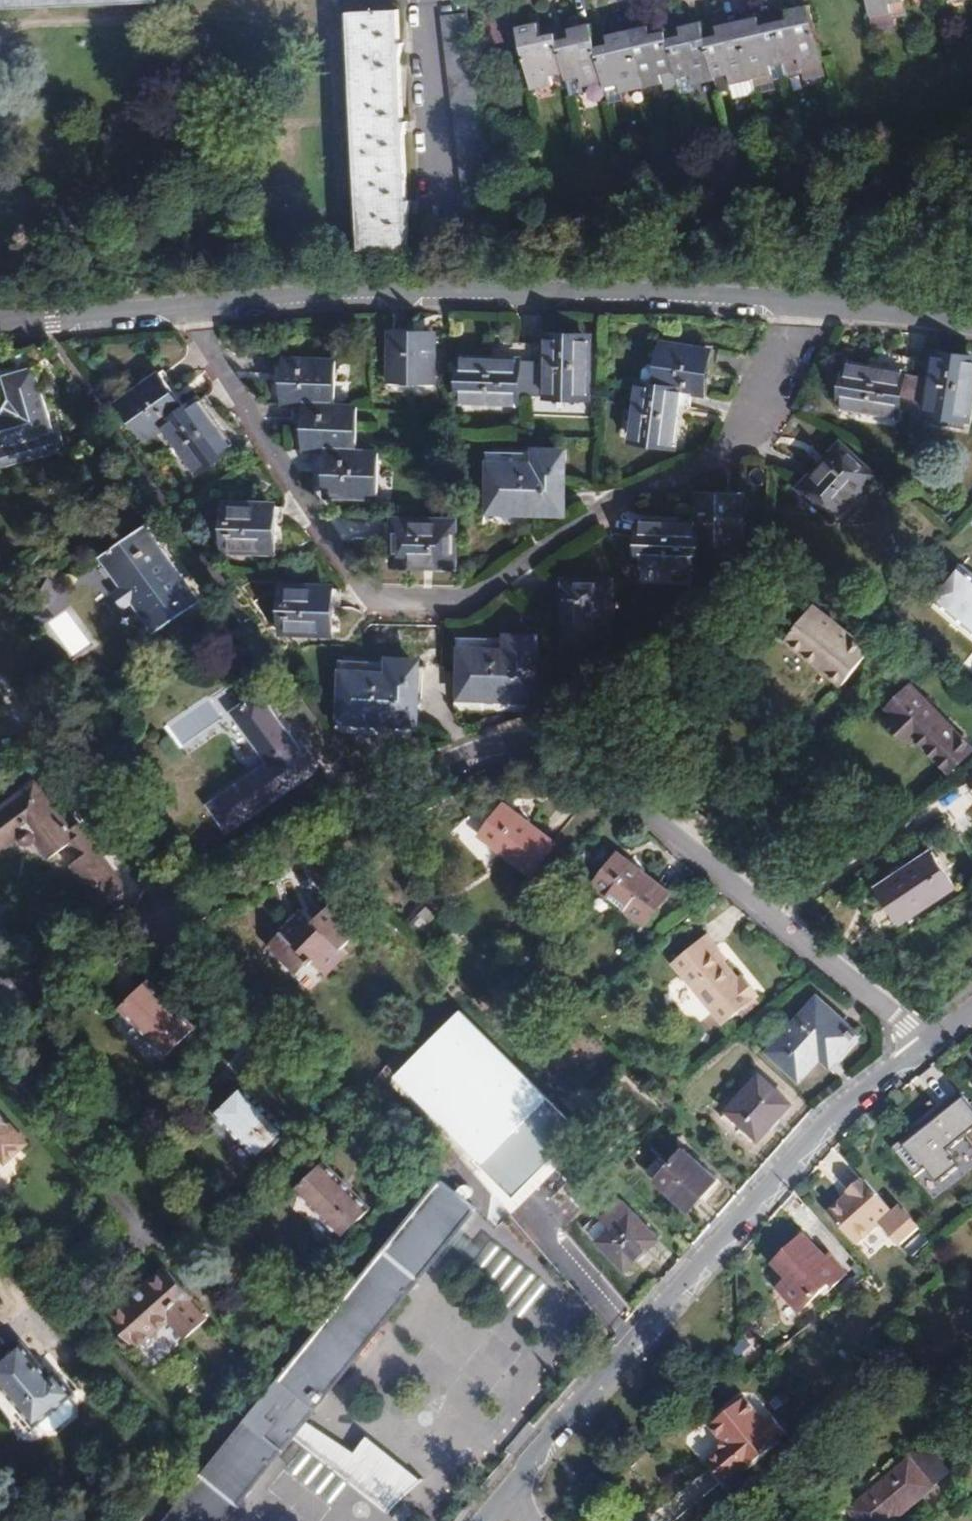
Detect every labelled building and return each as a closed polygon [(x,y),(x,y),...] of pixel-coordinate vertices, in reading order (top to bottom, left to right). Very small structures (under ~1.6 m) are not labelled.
[(869,16),(892,13),(890,3),(905,1),(905,0),(867,0),(869,16)] [(907,17),(905,1),(890,3),(892,13),(869,16),(873,32),(895,29),(893,19),(907,17)] [(822,63),(809,5),(800,7),(787,10),(789,19),(775,22),(785,62),(798,59),(801,68),(822,64),(822,63)] [(350,11),(359,250),(408,247),(407,215),(410,201),(406,201),(404,138),(406,122),(403,123),(400,58),(403,43),(399,44),(398,10),(350,11)] [(488,195),(467,13),(441,16),(462,198),(488,195)] [(738,21),(752,79),(772,74),(771,66),(785,62),(775,22),(761,26),(759,16),(750,18),(738,21)] [(752,79),(738,21),(729,23),(717,26),(719,35),(705,38),(715,78),(728,75),(730,84),(752,79)] [(516,28),(531,91),(553,85),(551,76),(565,72),(558,41),(556,33),(542,36),(538,22),(527,25),(516,28)] [(705,38),(702,22),(694,24),(680,27),(682,36),(668,39),(675,70),(677,79),(691,75),(694,84),(715,79),(715,78),(705,38)] [(596,48),(591,24),(580,26),(569,29),(571,37),(558,41),(565,72),(566,80),(580,77),(582,87),(603,82),(596,48)] [(644,27),(628,30),(642,88),(663,83),(661,74),(675,70),(668,39),(666,31),(652,34),(650,26),(644,27)] [(642,88),(628,30),(618,33),(607,35),(609,44),(596,48),(603,82),(604,87),(618,84),(621,93),(642,88)] [(825,79),(822,64),(801,68),(798,59),(785,62),(788,77),(802,73),(805,83),(825,79)] [(756,95),(775,90),(773,81),(788,77),(785,62),(771,66),(772,74),(752,79),(756,95)] [(677,79),(675,70),(661,74),(663,83),(665,91),(679,88),(677,79)] [(734,100),(756,95),(752,79),(730,84),(728,75),(715,78),(715,79),(718,94),(731,90),(734,100)] [(580,77),(566,80),(570,96),(584,93),(582,87),(580,77)] [(609,104),(622,101),(621,93),(618,84),(604,87),(609,104)] [(389,377),(433,378),(435,338),(407,337),(390,336),(389,377)] [(567,339),(547,338),(547,343),(519,342),(519,364),(484,362),(459,362),(458,399),(517,401),(518,393),(586,395),(588,340),(567,339)] [(632,442),(669,448),(672,426),(675,407),(689,409),(692,393),(699,394),(703,370),(706,349),(666,343),(659,386),(641,383),(632,442)] [(29,349),(9,353),(14,373),(3,376),(9,399),(5,406),(1,415),(0,415),(0,466),(64,449),(60,432),(53,434),(29,349)] [(930,410),(967,416),(971,387),(971,361),(960,359),(936,355),(935,361),(921,359),(913,408),(930,410)] [(907,357),(904,376),(870,370),(847,367),(841,404),(898,413),(899,405),(913,408),(921,359),(907,357)] [(331,496),(370,497),(373,452),(351,452),(353,406),(330,406),(332,360),(290,359),(289,380),(288,405),(311,406),(311,424),(309,450),(333,451),(332,475),(331,496)] [(214,426),(198,401),(182,411),(166,387),(157,376),(123,400),(149,436),(164,426),(197,472),(229,448),(214,426)] [(965,429),(967,416),(930,410),(928,423),(965,429)] [(833,515),(870,475),(841,448),(819,472),(804,488),(833,515)] [(526,511),(560,512),(562,454),(493,452),(491,510),(526,511)] [(638,564),(697,566),(698,540),(741,541),(743,500),(711,499),(697,498),(696,525),(651,523),(639,523),(638,564)] [(225,547),(269,549),(271,515),(271,508),(226,506),(225,547)] [(423,563),(451,564),(452,524),(397,523),(396,562),(423,563)] [(201,601),(149,524),(103,555),(123,586),(115,591),(127,608),(135,603),(144,616),(155,632),(201,601)] [(962,562),(931,599),(971,632),(971,571),(962,562)] [(41,595),(55,604),(66,586),(52,577),(41,595)] [(567,583),(567,638),(606,639),(607,584),(587,584),(567,583)] [(284,588),(283,630),(328,631),(329,590),(318,589),(284,588)] [(817,664),(843,685),(872,650),(815,604),(787,640),(817,664)] [(499,697),(531,698),(533,640),(493,639),(464,638),(462,696),(499,697)] [(400,721),(412,722),(416,664),(383,662),(347,660),(343,718),(400,721)] [(913,684),(888,707),(895,715),(888,721),(900,733),(910,744),(917,738),(951,773),(971,753),(971,745),(913,684)] [(314,771),(260,694),(235,712),(271,763),(210,805),(228,831),(273,799),(314,771)] [(0,808),(0,849),(2,851),(20,837),(22,841),(26,844),(32,843),(36,840),(50,859),(71,843),(81,857),(72,864),(92,891),(90,893),(102,909),(114,900),(127,889),(79,823),(73,828),(37,781),(0,808)] [(480,836),(532,875),(556,843),(534,826),(504,804),(480,836)] [(934,851),(928,855),(940,872),(945,869),(934,851)] [(593,885),(646,925),(671,893),(638,868),(618,852),(593,885)] [(940,872),(928,855),(877,888),(888,905),(900,923),(956,886),(945,869),(940,872)] [(418,933),(436,917),(423,904),(406,921),(418,933)] [(284,930),(268,945),(294,970),(308,957),(311,961),(315,957),(329,971),(347,952),(342,948),(356,934),(327,907),(313,921),(304,910),(284,930)] [(725,1025),(760,995),(748,981),(744,984),(740,980),(732,970),(725,962),(727,960),(706,935),(683,955),(693,966),(682,976),(725,1025)] [(297,973),(311,961),(308,957),(294,970),(297,973)] [(325,974),(329,971),(315,957),(311,961),(325,974)] [(122,1004),(169,1053),(192,1031),(145,982),(134,993),(122,1004)] [(818,997),(768,1052),(799,1080),(813,1065),(826,1052),(836,1061),(859,1035),(818,997)] [(587,1137),(459,1006),(384,1079),(512,1210),(535,1187),(587,1137)] [(773,1124),(791,1104),(760,1075),(721,1118),(738,1133),(744,1126),(759,1139),(773,1124)] [(213,1111),(259,1160),(288,1132),(242,1083),(226,1099),(213,1111)] [(891,1147),(916,1180),(928,1171),(939,1185),(961,1168),(949,1152),(967,1138),(971,1145),(971,1103),(963,1092),(891,1147)] [(0,1113),(0,1155),(6,1161),(27,1142),(0,1113)] [(718,1179),(684,1148),(668,1166),(659,1157),(646,1171),(655,1179),(654,1180),(689,1212),(707,1192),(718,1179)] [(298,1186),(344,1235),(368,1212),(321,1164),(308,1176),(298,1186)] [(440,1179),(396,1235),(432,1264),(477,1209),(440,1179)] [(901,1245),(920,1229),(899,1205),(893,1211),(867,1181),(864,1183),(862,1181),(849,1194),(850,1195),(829,1214),(858,1247),(882,1224),(901,1245)] [(601,1220),(609,1230),(631,1209),(623,1200),(601,1220)] [(609,1230),(596,1241),(625,1272),(641,1257),(660,1239),(631,1209),(609,1230)] [(294,1437),(306,1421),(432,1264),(396,1235),(166,1520),(225,1520),(294,1437)] [(827,1260),(805,1237),(789,1252),(774,1265),(788,1280),(778,1289),(800,1312),(831,1283),(835,1287),(848,1274),(831,1256),(827,1260)] [(524,1315),(548,1286),(502,1250),(479,1279),(524,1315)] [(169,1267),(165,1271),(190,1300),(194,1296),(169,1267)] [(112,1318),(137,1346),(170,1318),(187,1337),(208,1319),(190,1300),(165,1271),(141,1292),(112,1318)] [(35,1425),(38,1423),(44,1430),(53,1431),(73,1415),(74,1406),(68,1398),(74,1393),(57,1372),(51,1376),(23,1341),(6,1355),(0,1360),(0,1383),(35,1425)] [(724,1451),(711,1461),(718,1471),(728,1483),(747,1468),(749,1469),(783,1441),(782,1439),(789,1433),(776,1416),(768,1422),(748,1396),(744,1396),(730,1406),(730,1410),(713,1424),(724,1438),(724,1451)] [(294,1437),(389,1514),(421,1481),(366,1436),(354,1453),(306,1421),(294,1437)] [(849,1511),(858,1520),(895,1520),(935,1489),(934,1488),(952,1473),(930,1446),(912,1460),(911,1460),(849,1511)]
